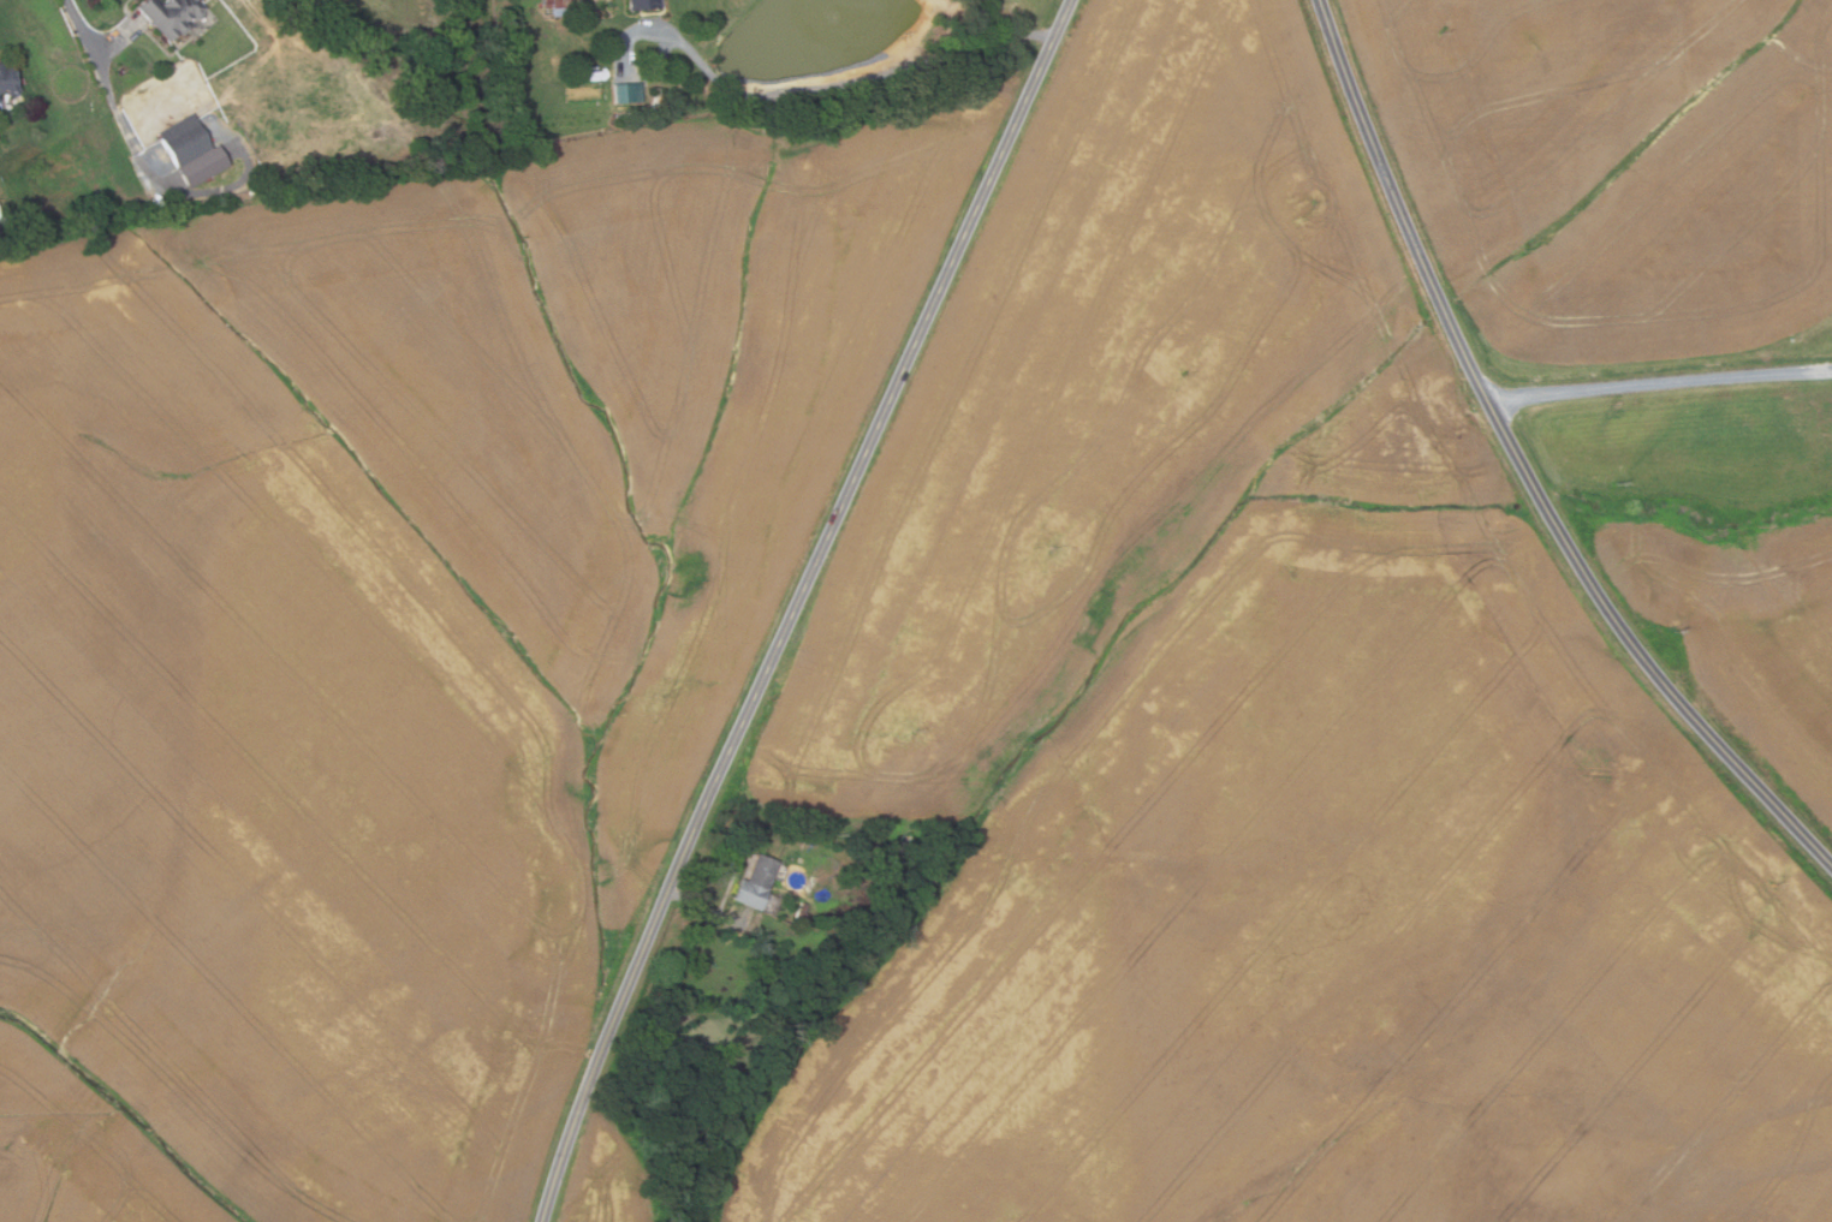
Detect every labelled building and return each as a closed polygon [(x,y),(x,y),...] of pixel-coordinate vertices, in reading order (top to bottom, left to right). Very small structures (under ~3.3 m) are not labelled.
[(137,8),(145,0),(198,0),(207,8),(203,12),(204,14),(197,22),(191,16),(185,22),(190,26),(182,35),(178,31),(169,41),(137,8)] [(543,7),(543,0),(569,0),(570,17),(552,18),(552,7),(543,7)] [(655,0),(622,0),(622,9),(656,8),(655,0)] [(6,89),(0,92),(0,61),(2,65),(7,62),(17,82),(16,82),(19,89),(8,95),(6,89)] [(614,102),(612,83),(640,81),(642,100),(614,102)] [(174,167),(156,133),(192,114),(210,148),(174,167)] [(778,862),(756,911),(731,900),(739,878),(745,881),(757,853),(778,862)] [(796,914),(801,901),(810,905),(804,918),(796,914)]
